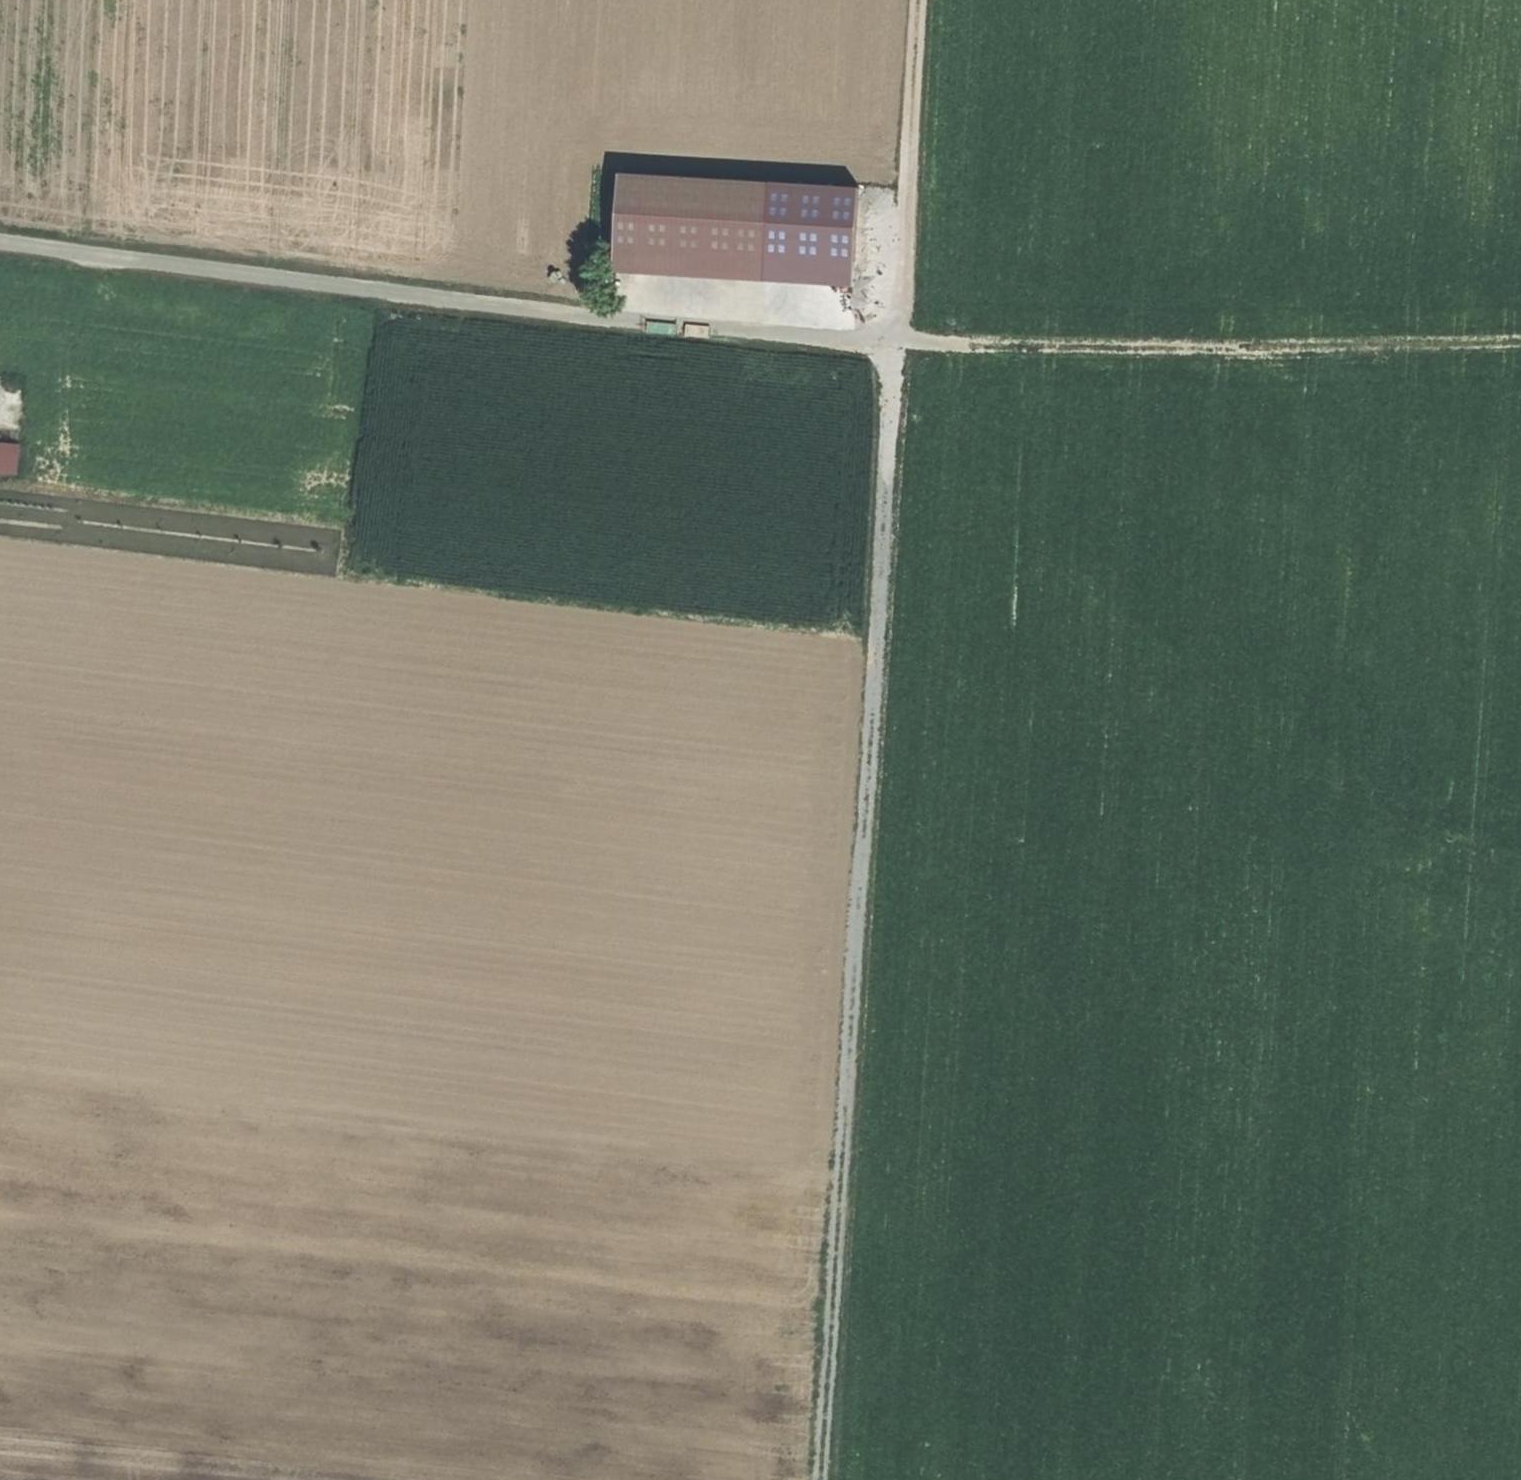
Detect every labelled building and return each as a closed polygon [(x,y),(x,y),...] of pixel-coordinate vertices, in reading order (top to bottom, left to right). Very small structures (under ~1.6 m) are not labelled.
[(774,187),(624,177),(619,255),(770,265),(774,187)] [(18,447),(0,446),(0,476),(15,477),(18,447)]
